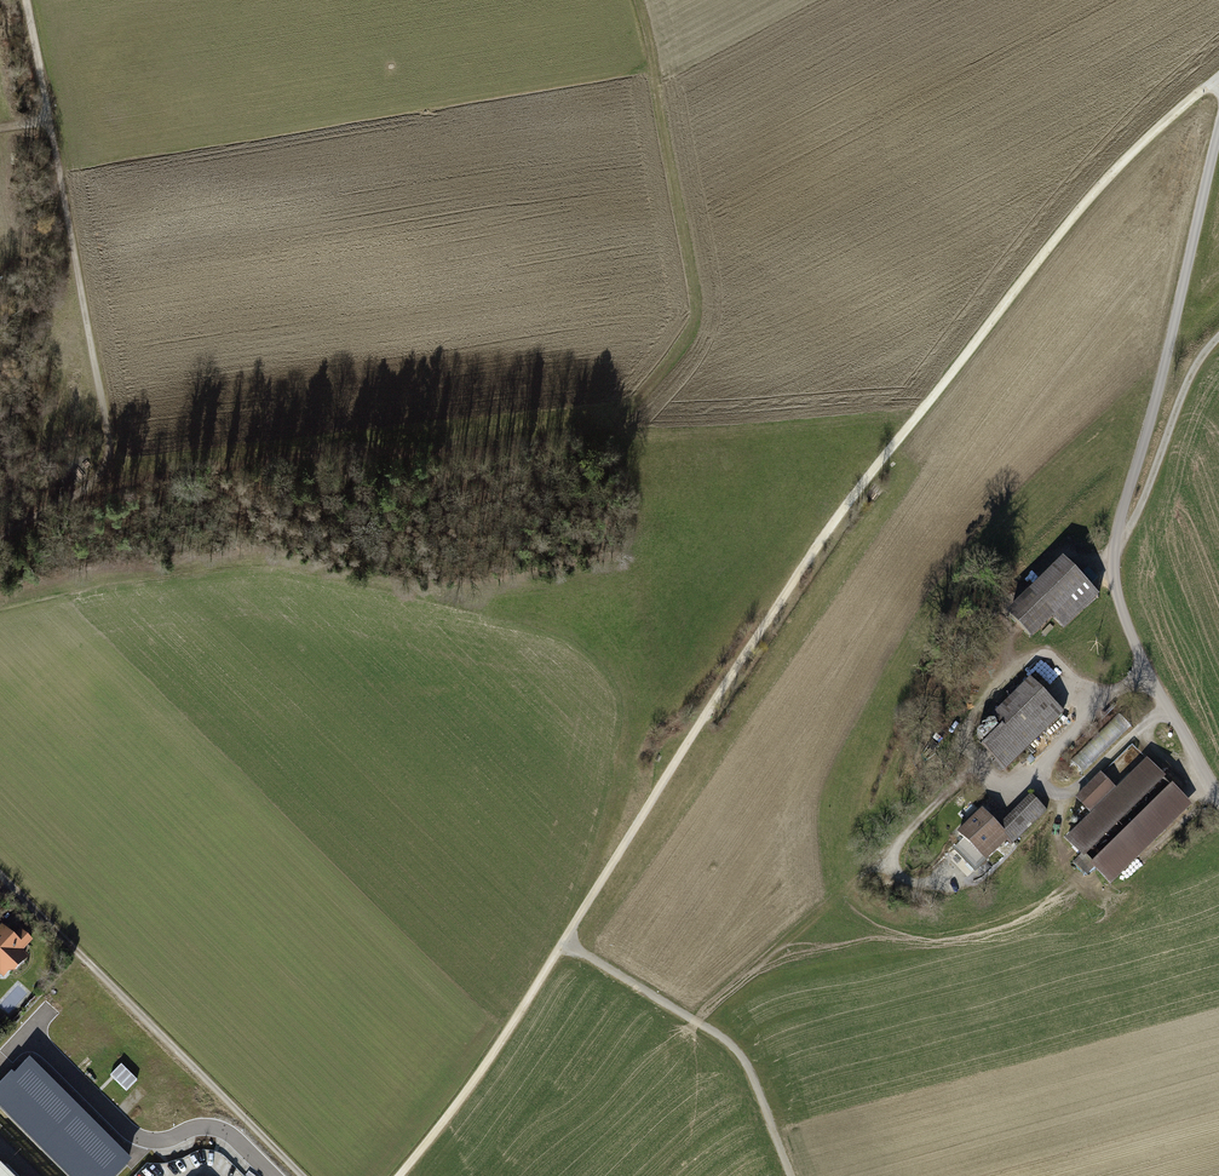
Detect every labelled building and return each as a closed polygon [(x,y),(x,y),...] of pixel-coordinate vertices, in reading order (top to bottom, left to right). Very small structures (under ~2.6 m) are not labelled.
[(1102,600),(1064,562),(1008,618),(1033,642),(1054,621),(1068,634),(1102,600)] [(1006,772),(1064,716),(1029,681),(990,719),(1002,732),(984,750),(1006,772)] [(1118,718),(1073,764),(1083,775),(1129,730),(1118,718)] [(1107,888),(1191,805),(1146,760),(1115,791),(1099,774),(1073,800),(1089,817),(1063,843),(1107,888)] [(998,829),(982,812),(959,833),(988,865),(1012,843),(1014,846),(1049,813),(1034,796),(998,829)] [(0,926),(0,978),(5,982),(27,958),(22,953),(26,948),(13,938),(0,926)] [(30,1062),(0,1092),(0,1109),(69,1175),(119,1175),(133,1162),(30,1062)] [(122,1065),(111,1076),(127,1091),(138,1080),(122,1065)] [(0,1168),(0,1175),(8,1175),(0,1168)]
